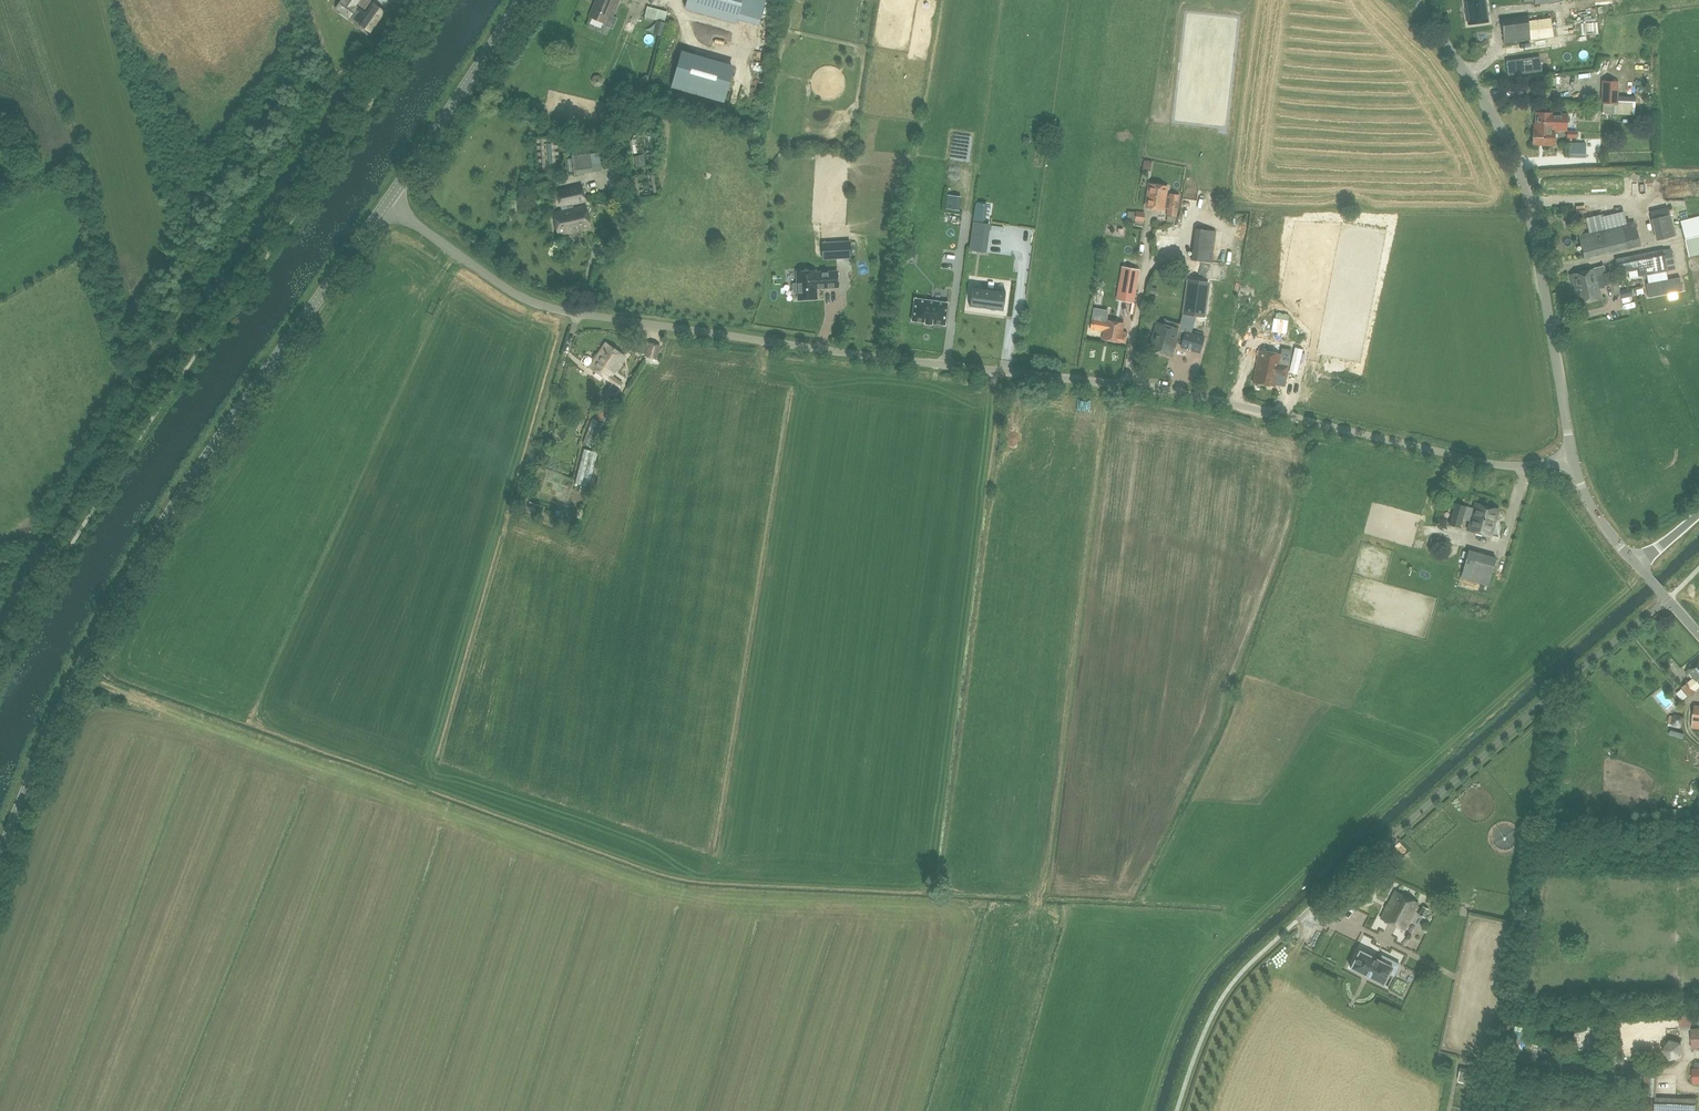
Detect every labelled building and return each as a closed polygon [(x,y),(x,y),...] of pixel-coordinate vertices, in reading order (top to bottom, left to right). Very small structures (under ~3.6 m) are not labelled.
[(347,0),(342,0),(337,7),(350,16),(356,7),(347,0)] [(608,15),(613,16),(618,2),(619,0),(596,0),(589,16),(605,23),(608,15)] [(684,8),(736,23),(737,18),(759,24),(766,0),(687,0),(684,8)] [(1431,9),(1439,6),(1438,0),(1439,0),(1428,0),(1431,9)] [(1485,0),(1465,0),(1468,24),(1488,21),(1485,0)] [(374,4),(360,24),(370,31),(384,12),(374,4)] [(667,12),(647,6),(644,17),(664,22),(667,12)] [(1504,43),(1530,39),(1529,28),(1556,24),(1555,19),(1563,18),(1561,9),(1533,13),(1534,21),(1528,21),(1527,14),(1501,18),(1504,43)] [(1476,31),(1477,38),(1486,37),(1485,30),(1476,31)] [(671,87),(724,102),(733,70),(681,55),(671,87)] [(1506,60),(1507,75),(1542,71),(1540,56),(1506,60)] [(649,81),(646,77),(640,80),(643,85),(649,81)] [(1602,80),(1601,103),(1602,103),(1618,104),(1618,96),(1618,81),(1602,80)] [(1618,96),(1618,104),(1602,103),(1602,115),(1634,116),(1635,104),(1635,96),(1618,96)] [(1535,129),(1533,129),(1532,145),(1553,146),(1554,131),(1566,131),(1567,114),(1551,113),(1536,112),(1535,129)] [(570,145),(574,174),(593,171),(589,142),(570,145)] [(1586,143),(1568,143),(1568,157),(1586,158),(1586,143)] [(634,157),(636,168),(645,166),(643,155),(634,157)] [(1142,157),(1140,165),(1151,167),(1152,159),(1142,157)] [(1660,174),(1661,190),(1670,189),(1669,174),(1660,174)] [(554,212),(559,235),(591,229),(586,205),(573,208),(573,205),(586,202),(582,184),(556,190),(560,208),(561,207),(562,210),(554,212)] [(1169,196),(1164,196),(1166,187),(1149,185),(1147,206),(1163,208),(1163,207),(1167,208),(1166,215),(1176,216),(1180,194),(1169,193),(1169,196)] [(962,197),(947,195),(946,209),(960,211),(962,197)] [(985,204),(976,203),(974,222),(982,223),(985,204)] [(1135,203),(1133,223),(1143,224),(1144,212),(1140,212),(1141,204),(1135,203)] [(969,242),(973,216),(942,212),(938,237),(969,242)] [(1674,234),(1669,212),(1652,216),(1657,238),(1674,234)] [(1212,263),(1216,231),(1214,231),(1216,218),(1197,215),(1191,260),(1212,263)] [(1690,219),(1681,221),(1689,257),(1698,254),(1698,217),(1690,219)] [(1634,221),(1578,235),(1584,259),(1641,246),(1634,221)] [(984,251),(987,224),(982,223),(974,222),(969,249),(984,251)] [(850,241),(828,242),(829,258),(851,257),(850,241)] [(1669,248),(1615,259),(1618,273),(1638,268),(1640,276),(1673,270),(1669,248)] [(776,273),(787,273),(787,262),(777,262),(776,273)] [(1570,274),(1575,296),(1600,290),(1600,289),(1605,288),(1604,285),(1612,283),(1615,295),(1621,294),(1620,290),(1618,281),(1613,283),(1610,272),(1597,275),(1594,265),(1588,267),(1589,269),(1570,274)] [(1115,301),(1133,303),(1140,269),(1120,266),(1115,301)] [(815,270),(797,271),(798,283),(793,283),(793,293),(798,292),(798,299),(817,298),(816,288),(838,287),(838,271),(815,272),(815,270)] [(850,277),(850,285),(859,286),(860,278),(850,277)] [(1679,277),(1646,283),(1648,297),(1682,291),(1679,277)] [(1280,293),(1287,290),(1283,278),(1275,281),(1280,293)] [(1183,311),(1203,314),(1207,283),(1188,280),(1183,311)] [(1003,310),(1006,291),(972,287),(970,306),(1003,310)] [(1622,298),(1632,296),(1630,288),(1620,290),(1621,294),(1622,298)] [(1247,308),(1249,290),(1237,289),(1234,306),(1247,308)] [(945,324),(948,304),(948,303),(947,302),(947,303),(916,298),(915,298),(914,299),(915,299),(912,319),(912,321),(913,321),(913,320),(925,322),(925,323),(932,324),(932,323),(944,325),(945,325),(945,324)] [(1120,342),(1120,341),(1126,342),(1128,332),(1122,331),(1124,323),(1092,317),(1090,329),(1104,331),(1102,339),(1120,342)] [(1164,320),(1162,325),(1155,323),(1149,348),(1172,355),(1176,341),(1182,343),(1181,348),(1199,353),(1204,336),(1180,329),(1181,325),(1180,323),(1167,319),(1164,320)] [(1260,329),(1274,329),(1274,320),(1260,320),(1260,329)] [(646,353),(654,356),(658,345),(649,342),(646,353)] [(599,373),(616,349),(606,343),(590,366),(599,373)] [(1295,347),(1289,371),(1297,373),(1303,349),(1295,347)] [(1289,365),(1288,365),(1291,350),(1282,348),(1281,354),(1258,350),(1252,382),(1275,386),(1277,375),(1286,377),(1289,365)] [(625,356),(616,349),(599,373),(608,379),(607,379),(612,383),(609,388),(616,393),(623,382),(612,375),(625,356)] [(604,397),(595,418),(608,423),(616,402),(604,397)] [(596,448),(606,423),(593,418),(583,442),(596,448)] [(588,493),(598,452),(584,448),(575,483),(581,485),(579,491),(588,493)] [(1491,537),(1498,510),(1474,503),(1473,509),(1455,503),(1449,525),(1459,528),(1462,519),(1469,521),(1467,530),(1491,537)] [(1410,536),(1415,518),(1372,505),(1367,524),(1410,536)] [(576,517),(583,519),(585,512),(578,510),(576,517)] [(1460,577),(1488,585),(1496,557),(1468,550),(1460,577)] [(1685,672),(1691,678),(1688,681),(1694,689),(1698,686),(1698,688),(1698,660),(1685,672)] [(1688,681),(1682,686),(1689,695),(1695,690),(1694,689),(1688,681)] [(1680,726),(1682,717),(1672,715),(1672,716),(1669,715),(1668,723),(1671,723),(1671,724),(1680,726)] [(1405,931),(1418,903),(1395,891),(1381,919),(1405,931)] [(1418,915),(1425,918),(1429,909),(1422,906),(1418,915)] [(1359,950),(1350,968),(1383,984),(1389,973),(1393,975),(1399,964),(1382,955),(1379,960),(1359,950)] [(1691,1029),(1692,1047),(1698,1047),(1698,1023),(1691,1023),(1691,1029)] [(1640,1093),(1653,1094),(1655,1072),(1643,1071),(1640,1093)] [(1483,1076),(1460,1072),(1459,1081),(1481,1086),(1483,1076)] [(1606,1082),(1639,1083),(1639,1074),(1606,1073),(1606,1082)] [(1655,1097),(1654,1110),(1696,1110),(1696,1098),(1655,1097)]
